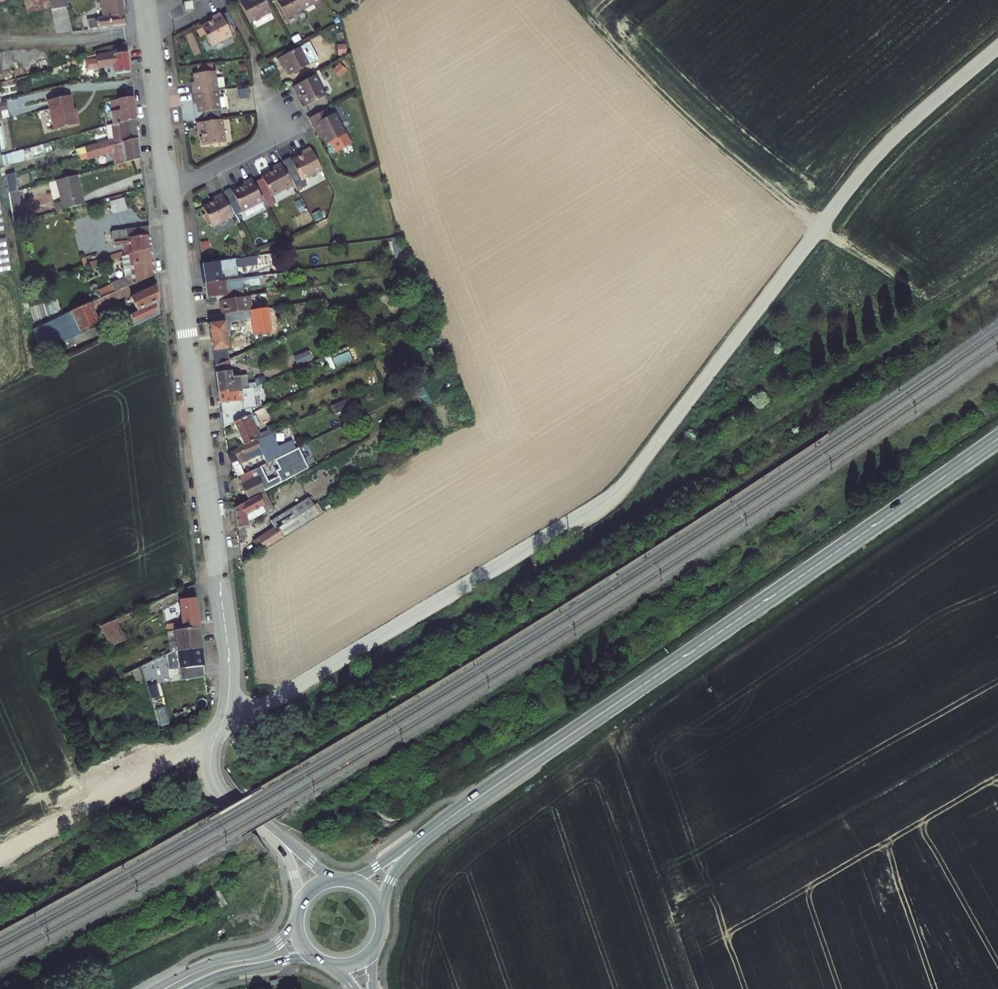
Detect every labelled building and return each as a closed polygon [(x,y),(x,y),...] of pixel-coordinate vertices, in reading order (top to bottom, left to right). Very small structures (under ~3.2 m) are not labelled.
[(34,10),(48,6),(49,10),(53,33),(71,30),(67,5),(66,0),(30,0),(34,10)] [(87,28),(124,22),(123,12),(125,12),(123,0),(99,0),(101,15),(86,17),(87,28)] [(183,10),(190,8),(189,0),(185,0),(181,0),(183,10)] [(265,0),(239,0),(249,21),(271,11),(265,0)] [(303,9),(299,0),(277,0),(285,18),(303,9)] [(303,9),(320,0),(299,0),(303,9)] [(229,34),(218,11),(211,14),(212,17),(198,24),(207,44),(229,34)] [(309,67),(299,46),(276,58),(279,65),(282,63),(289,77),(309,67)] [(115,71),(129,69),(127,51),(102,54),(101,51),(96,53),(96,57),(93,57),(94,65),(91,65),(92,69),(99,68),(99,64),(104,63),(114,61),(115,71)] [(104,63),(105,76),(115,73),(115,71),(114,61),(104,63)] [(190,90),(216,89),(215,69),(193,70),(193,82),(190,82),(190,90)] [(325,94),(314,74),(291,86),(295,93),(298,91),(305,105),(325,94)] [(195,110),(217,108),(216,89),(190,90),(191,98),(194,98),(195,110)] [(47,99),(53,127),(75,122),(70,94),(47,99)] [(108,107),(111,123),(136,116),(133,95),(109,98),(111,107),(108,107)] [(325,108),(308,117),(315,130),(318,129),(325,142),(327,141),(331,149),(339,145),(335,137),(345,132),(334,111),(329,114),(325,108)] [(83,145),(85,151),(139,135),(136,116),(111,123),(113,136),(94,141),(95,142),(83,145)] [(199,142),(221,141),(220,118),(194,119),(194,127),(198,127),(199,142)] [(113,149),(114,162),(142,156),(139,135),(85,151),(86,157),(113,149)] [(301,179),(321,168),(309,145),(302,149),(304,152),(290,159),(301,179)] [(1,154),(3,164),(25,159),(23,149),(1,154)] [(270,194),(291,183),(279,160),(272,164),(274,167),(260,174),(270,194)] [(4,174),(7,192),(17,190),(13,172),(4,174)] [(52,201),(54,210),(83,202),(76,173),(55,179),(60,199),(52,201)] [(241,208),(261,197),(250,174),(242,178),(244,181),(230,188),(241,208)] [(211,223),(232,212),(220,189),(213,193),(214,196),(201,203),(211,223)] [(7,192),(12,222),(22,219),(17,190),(7,192)] [(109,200),(113,212),(127,209),(124,196),(109,200)] [(128,241),(130,250),(153,243),(150,222),(112,228),(114,243),(128,241)] [(110,281),(114,290),(126,285),(156,271),(153,243),(130,250),(121,253),(124,276),(110,281)] [(205,259),(208,278),(221,277),(220,273),(237,271),(236,263),(240,263),(238,254),(205,259)] [(203,279),(206,294),(225,292),(225,295),(242,293),(240,283),(273,279),(272,270),(221,277),(208,278),(203,279)] [(161,313),(157,281),(130,293),(138,311),(128,315),(133,326),(161,313)] [(130,293),(126,285),(114,290),(90,300),(94,309),(130,293)] [(219,296),(221,311),(230,310),(233,310),(250,307),(252,307),(250,291),(242,293),(225,295),(219,296)] [(94,309),(90,300),(70,310),(55,317),(30,328),(39,346),(98,319),(94,309)] [(251,315),(254,333),(270,331),(267,305),(252,307),(250,307),(251,315)] [(233,310),(234,318),(251,315),(250,307),(233,310)] [(208,313),(215,364),(228,358),(223,319),(234,318),(233,310),(230,310),(221,311),(208,313)] [(294,355),(296,364),(311,360),(309,351),(294,355)] [(215,364),(218,390),(250,386),(253,386),(253,384),(258,383),(258,379),(243,381),(241,372),(230,374),(228,358),(215,364)] [(228,409),(228,416),(244,413),(243,401),(252,400),(250,386),(218,390),(221,410),(228,409)] [(334,414),(355,405),(351,396),(331,406),(334,414)] [(251,412),(257,425),(262,422),(256,410),(251,412)] [(234,420),(244,442),(279,426),(276,421),(268,425),(269,428),(260,432),(257,425),(251,412),(234,420)] [(242,461),(264,450),(278,443),(272,432),(231,453),(236,464),(242,461)] [(269,460),(277,456),(299,445),(294,435),(278,443),(264,450),(266,455),(269,460)] [(241,474),(252,494),(313,462),(303,444),(299,446),(299,445),(277,456),(281,465),(278,467),(280,473),(270,478),(263,463),(253,468),(247,471),(241,474)] [(269,460),(266,455),(251,463),(253,468),(263,463),(269,460)] [(241,474),(247,471),(242,461),(236,464),(241,474)] [(276,505),(266,489),(234,507),(238,537),(246,535),(245,525),(249,525),(248,518),(253,518),(276,505)] [(321,512),(310,495),(270,519),(275,528),(253,540),(260,550),(321,512)] [(175,619),(176,626),(201,624),(198,596),(182,598),(185,618),(175,619)] [(102,623),(110,642),(125,636),(117,617),(102,623)] [(170,638),(171,644),(202,641),(201,624),(176,626),(178,637),(170,638)] [(169,627),(170,638),(178,637),(176,626),(169,627)] [(203,645),(202,641),(171,644),(171,648),(166,650),(168,666),(179,664),(181,676),(205,673),(203,645)] [(122,674),(127,685),(144,677),(139,667),(122,674)]
